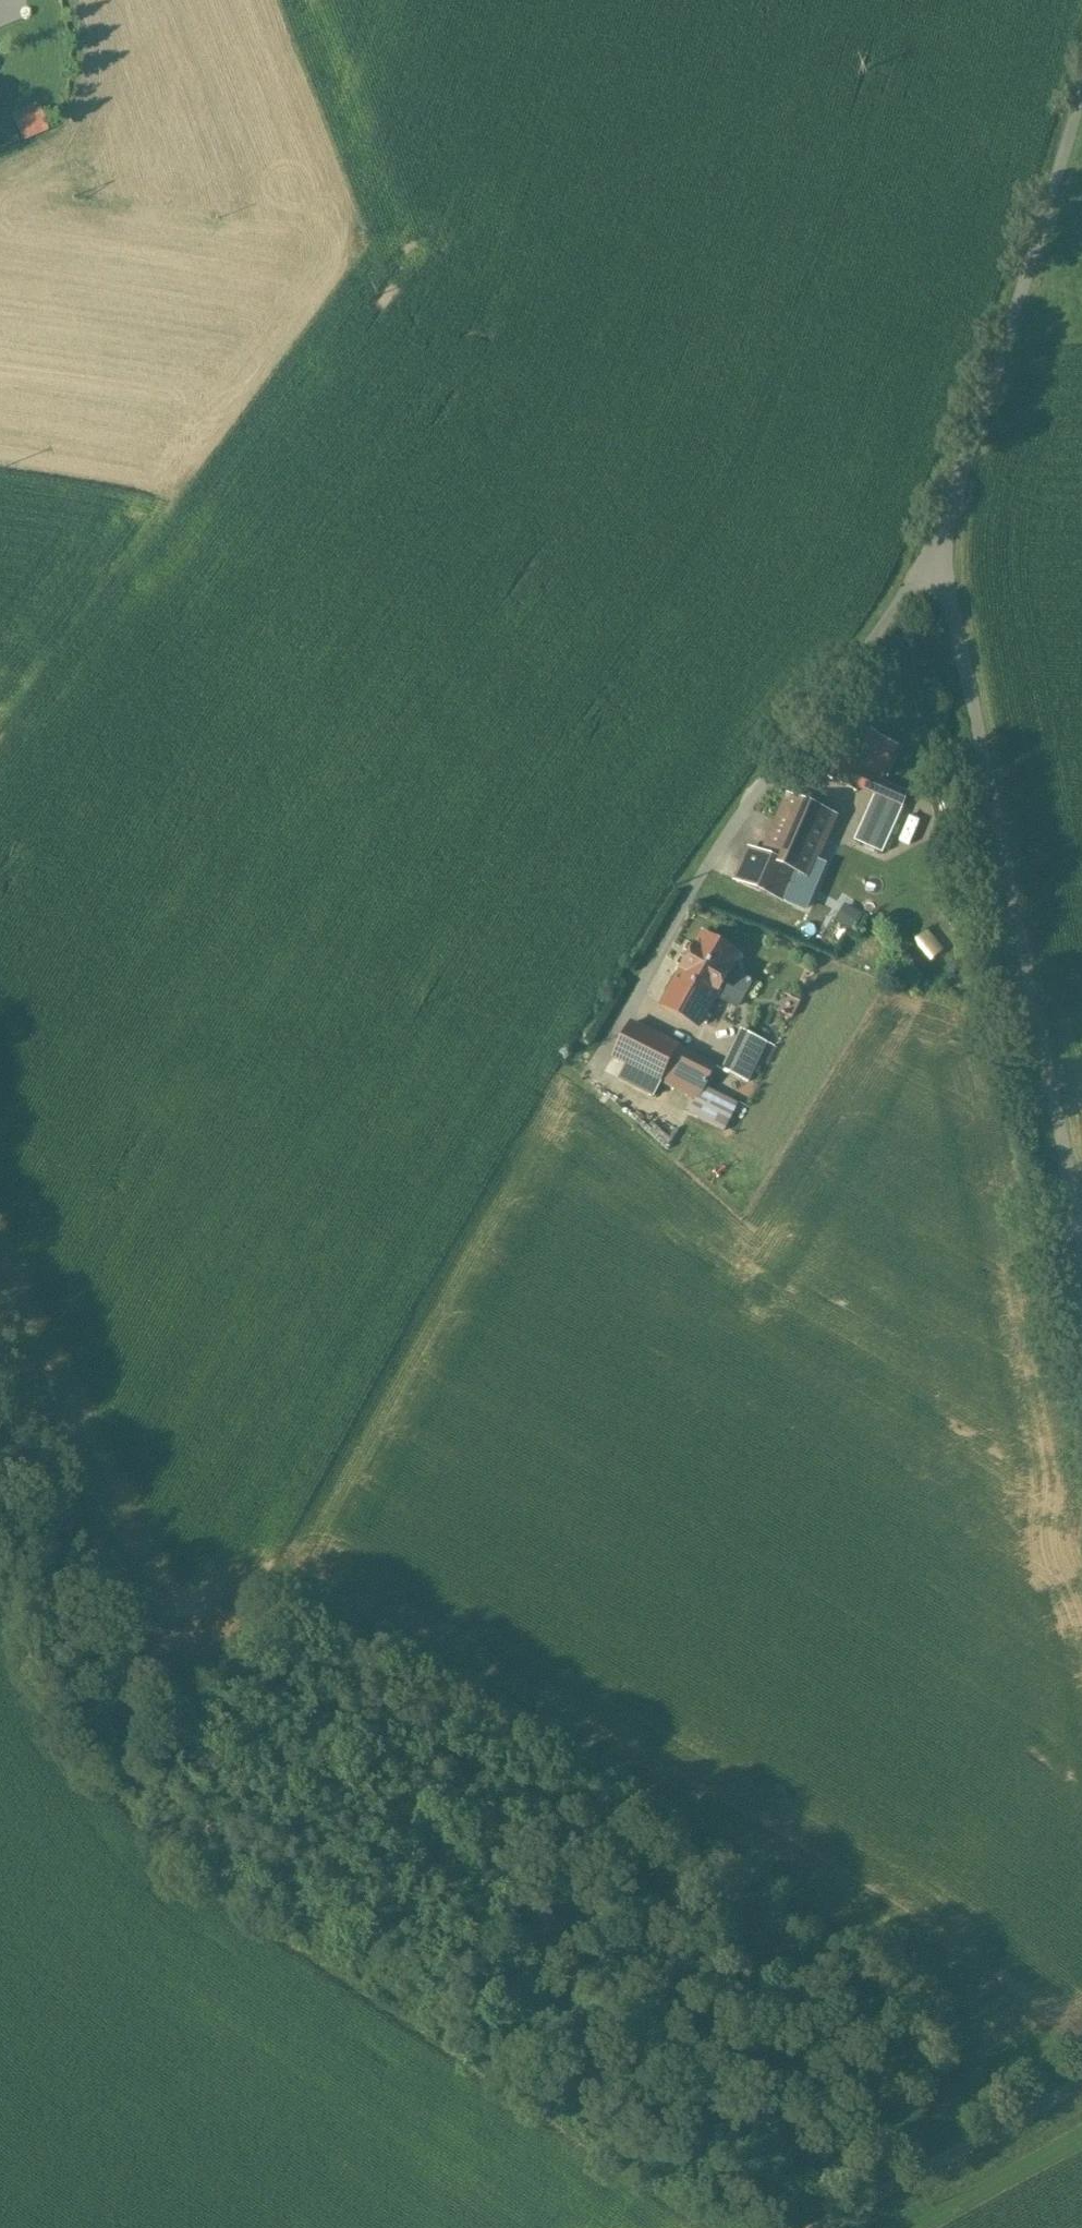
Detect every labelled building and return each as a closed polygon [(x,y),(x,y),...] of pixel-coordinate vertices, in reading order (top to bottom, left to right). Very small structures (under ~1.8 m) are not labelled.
[(858,725),(830,778),(856,792),(885,740),(858,725)] [(901,809),(874,797),(861,826),(889,839),(901,809)] [(833,816),(790,798),(764,857),(764,858),(794,871),(806,876),(833,816)] [(764,857),(750,850),(737,880),(782,900),(794,871),(764,858),(764,857)] [(844,903),(836,922),(857,931),(865,913),(844,903)] [(738,957),(702,937),(663,1005),(699,1026),(716,996),(737,1007),(751,983),(730,971),(738,957)] [(644,1031),(630,1024),(613,1056),(627,1063),(644,1031)] [(766,1042),(742,1030),(722,1070),(722,1071),(747,1083),(766,1042)] [(678,1048),(644,1031),(627,1063),(661,1080),(678,1048)] [(716,1067),(678,1048),(661,1080),(698,1099),(699,1099),(716,1067)] [(747,1083),(722,1071),(722,1070),(716,1067),(699,1099),(698,1099),(691,1114),(724,1131),(747,1083)] [(678,1108),(620,1078),(611,1098),(609,1100),(659,1145),(678,1108)]
